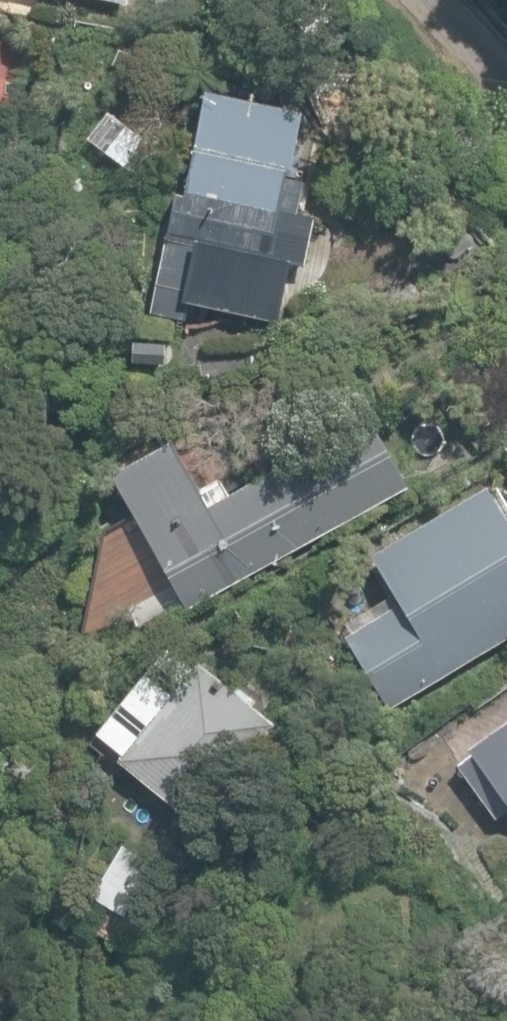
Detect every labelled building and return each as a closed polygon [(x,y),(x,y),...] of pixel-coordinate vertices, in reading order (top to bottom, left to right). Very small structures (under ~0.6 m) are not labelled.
[(25,106),(30,43),(0,41),(0,104),(25,106)] [(152,310),(187,318),(203,246),(237,254),(234,270),(283,280),(304,179),(290,176),(304,110),(207,90),(184,194),(177,193),(152,310)] [(104,99),(79,134),(131,172),(156,137),(104,99)] [(114,469),(189,605),(225,585),(409,483),(370,413),(228,492),(219,477),(200,488),(172,438),(168,440),(162,429),(109,459),(114,469)] [(389,705),(506,633),(506,519),(486,484),(373,553),(402,601),(346,635),(389,705)] [(192,667),(165,645),(95,732),(122,753),(117,759),(195,821),(274,722),(197,661),(192,667)] [(469,747),(470,749),(474,754),(460,764),(497,816),(506,809),(506,721),(469,747)] [(88,923),(113,938),(127,916),(137,923),(170,872),(124,842),(91,893),(102,901),(88,923)]
